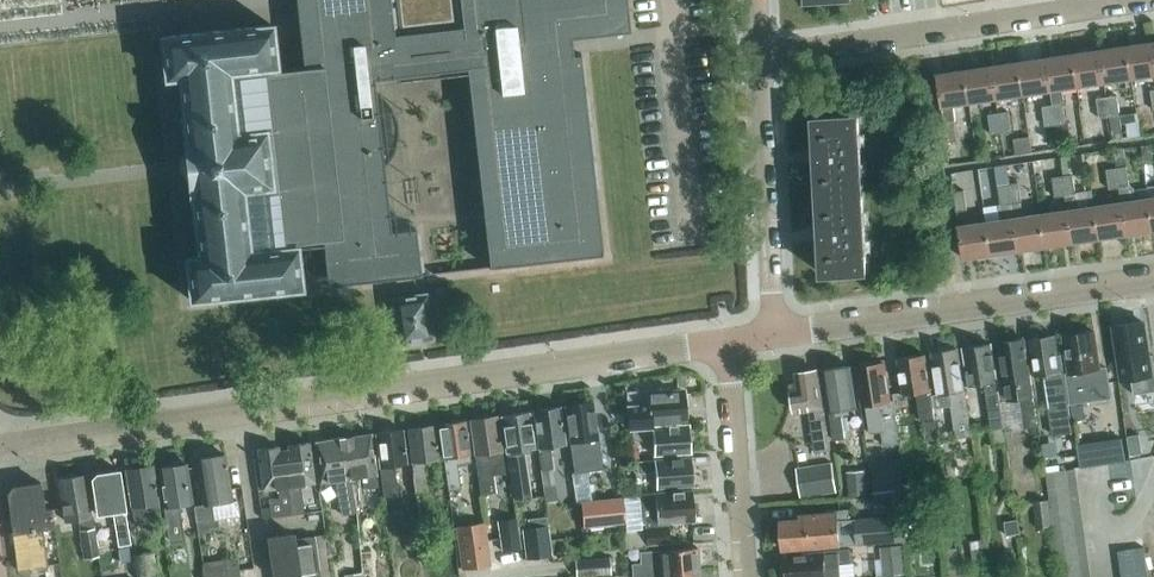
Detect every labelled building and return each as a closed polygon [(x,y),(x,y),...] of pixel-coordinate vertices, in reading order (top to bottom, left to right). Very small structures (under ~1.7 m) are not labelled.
[(161,36),(165,78),(179,76),(185,138),(184,138),(188,172),(190,194),(192,194),(199,255),(186,257),(190,299),(301,287),(297,245),(294,245),(294,243),(341,237),(346,281),(346,282),(385,278),(385,277),(420,273),(415,227),(390,230),(381,146),(393,145),(395,146),(397,138),(397,130),(396,122),(394,115),(391,108),(386,102),(381,96),(374,92),(373,78),(467,67),(489,266),(536,261),(584,256),(584,255),(602,253),(580,57),(580,53),(572,54),(570,37),(602,33),(629,30),(625,0),(315,0),(322,63),(275,68),(275,65),(277,65),(272,27),(272,23),(161,36)] [(1153,41),(1127,45),(1132,78),(1153,74),(1153,42),(1153,41)] [(1132,78),(1127,45),(1100,49),(1105,82),(1132,78)] [(1105,82),(1100,49),(1073,53),(1078,86),(1105,82)] [(1065,102),(1063,88),(1078,86),(1073,53),(1046,57),(1056,124),(1066,123),(1063,102),(1065,102)] [(1056,124),(1046,57),(1018,61),(1023,94),(1037,92),(1039,106),(1042,105),(1045,126),(1056,124)] [(1023,94),(1018,61),(991,65),(996,98),(1023,94)] [(996,98),(991,65),(964,69),(969,102),(996,98)] [(957,119),(955,104),(969,102),(964,69),(937,73),(947,140),(958,139),(955,119),(957,119)] [(1121,116),(1118,94),(1107,96),(1110,117),(1121,116)] [(1110,117),(1107,96),(1097,97),(1099,118),(1110,117)] [(1012,131),(1009,110),(998,112),(1001,132),(1012,131)] [(1001,132),(998,112),(988,113),(991,134),(1001,132)] [(816,117),(820,196),(863,193),(858,115),(816,117)] [(1110,117),(1113,139),(1123,138),(1121,116),(1110,117)] [(1056,124),(1058,140),(1071,138),(1068,122),(1066,123),(1056,124)] [(1030,136),(1013,139),(1015,154),(1032,152),(1030,136)] [(1124,147),(1114,149),(1114,151),(1115,159),(1125,157),(1124,149),(1124,147)] [(1005,164),(995,165),(995,168),(998,184),(1008,182),(1006,166),(1005,164)] [(1130,185),(1127,165),(1116,166),(1119,187),(1130,185)] [(1119,187),(1116,166),(1106,168),(1109,188),(1119,187)] [(1099,238),(1094,205),(1079,207),(1077,192),(1076,192),(1073,173),(1062,174),(1065,195),(1067,209),(1072,242),(1099,238)] [(1065,195),(1062,174),(1052,176),(1055,197),(1065,195)] [(1045,246),(1040,213),(1024,215),(1019,181),(1008,182),(1018,250),(1045,246)] [(1018,250),(1008,182),(998,184),(1001,203),(997,203),(999,219),(986,221),(991,254),(1018,250)] [(967,210),(964,189),(953,191),(956,211),(967,210)] [(867,272),(863,193),(820,196),(824,274),(867,272)] [(1153,230),(1148,197),(1121,201),(1126,234),(1153,230)] [(1126,234),(1121,201),(1094,205),(1099,238),(1126,234)] [(1067,209),(1040,213),(1045,246),(1072,242),(1067,209)] [(991,254),(986,221),(958,225),(963,258),(991,254)] [(432,338),(427,299),(426,293),(393,298),(399,343),(432,338)] [(1123,379),(1131,378),(1134,394),(1153,391),(1153,361),(1153,354),(1148,354),(1142,321),(1115,325),(1123,379)] [(1098,367),(1093,331),(1089,331),(1086,329),(1079,330),(1076,333),(1064,335),(1070,373),(1065,373),(1070,403),(1080,401),(1111,396),(1106,366),(1098,367)] [(1036,375),(1043,374),(1052,432),(1061,431),(1073,429),(1061,353),(1058,354),(1055,334),(1030,338),(1036,375)] [(999,342),(1005,379),(1008,400),(1022,398),(1026,428),(1038,426),(1033,396),(1025,338),(999,342)] [(1004,427),(1000,404),(991,343),(963,347),(969,385),(986,382),(993,429),(1004,427)] [(954,432),(958,431),(961,449),(973,448),(958,348),(932,352),(938,393),(952,391),(953,398),(949,399),(954,432)] [(938,438),(933,409),(925,353),(898,357),(904,394),(919,391),(926,440),(938,438)] [(881,429),(884,444),(901,442),(898,425),(895,407),(894,399),(889,400),(883,362),(872,363),(870,361),(860,363),(858,365),(855,366),(861,405),(865,404),(869,431),(881,429)] [(823,368),(829,411),(833,439),(845,437),(841,409),(856,407),(850,364),(823,368)] [(809,409),(812,428),(816,461),(830,458),(817,369),(796,372),(797,382),(790,383),(794,411),(809,409)] [(677,386),(686,386),(685,375),(676,376),(677,386)] [(685,407),(687,405),(686,393),(684,393),(684,390),(648,393),(648,405),(628,407),(630,424),(635,424),(634,418),(649,417),(650,422),(686,419),(685,407)] [(574,472),(587,470),(583,440),(598,438),(592,402),(564,406),(574,472)] [(536,431),(541,469),(546,501),(558,500),(550,446),(565,444),(560,406),(533,410),(536,431)] [(518,449),(534,447),(528,411),(501,415),(513,494),(526,492),(521,463),(518,464),(517,454),(519,453),(518,449)] [(504,472),(501,449),(496,415),(470,419),(480,494),(496,492),(494,474),(504,472)] [(455,456),(469,454),(465,420),(438,423),(448,488),(458,487),(456,473),(458,472),(455,456)] [(407,428),(415,480),(421,526),(432,524),(425,479),(422,460),(439,458),(434,424),(407,428)] [(654,455),(690,452),(688,424),(632,428),(633,440),(653,438),(654,455)] [(391,465),(407,462),(402,429),(376,432),(384,490),(394,488),(391,465)] [(1075,442),(1073,429),(1061,431),(1065,456),(1077,454),(1075,442)] [(371,433),(345,437),(356,510),(355,504),(367,502),(365,487),(379,485),(371,433)] [(1142,452),(1139,433),(1127,435),(1130,454),(1142,452)] [(1122,436),(1075,442),(1078,464),(1125,458),(1122,436)] [(356,510),(345,437),(315,441),(321,481),(337,479),(342,512),(356,510)] [(309,442),(283,445),(293,513),(304,512),(300,484),(314,482),(309,442)] [(293,513),(283,445),(257,449),(263,489),(280,487),(281,498),(269,500),(271,516),(293,513)] [(971,453),(957,455),(959,468),(973,466),(971,453)] [(198,520),(199,531),(218,528),(216,517),(214,518),(211,504),(232,500),(225,454),(196,458),(203,504),(194,506),(196,521),(198,520)] [(656,487),(692,485),(690,457),(636,460),(637,472),(655,471),(656,487)] [(158,467),(168,534),(170,545),(182,543),(181,532),(177,505),(192,503),(187,463),(182,463),(182,460),(172,462),(172,465),(158,467)] [(837,491),(832,461),(797,467),(801,496),(837,491)] [(152,465),(126,469),(133,524),(161,520),(152,465)] [(1077,478),(1076,467),(1046,471),(1047,482),(1077,478)] [(903,487),(901,468),(873,470),(875,490),(901,488),(901,487),(903,487)] [(118,545),(120,544),(122,557),(128,561),(132,560),(125,513),(126,513),(119,469),(96,473),(92,478),(97,513),(116,511),(117,517),(114,517),(118,545)] [(867,493),(865,470),(847,471),(849,495),(867,493)] [(97,555),(91,516),(85,475),(58,479),(65,520),(78,518),(84,557),(97,555)] [(1079,492),(1077,478),(1047,482),(1049,496),(1079,492)] [(8,492),(18,569),(47,565),(42,527),(54,526),(51,507),(44,508),(40,481),(11,486),(8,492)] [(904,501),(903,487),(901,487),(901,488),(875,490),(877,503),(904,501)] [(691,502),(690,490),(638,493),(640,523),(643,523),(644,542),(669,540),(668,519),(692,518),(692,515),(695,515),(694,502),(691,502)] [(1081,505),(1079,492),(1049,496),(1051,509),(1081,505)] [(624,499),(581,503),(583,528),(626,524),(624,499)] [(1052,525),(1049,499),(1034,500),(1037,527),(1052,525)] [(1083,519),(1081,505),(1051,509),(1053,523),(1083,519)] [(403,528),(401,509),(385,511),(388,530),(403,528)] [(783,549),(905,539),(904,515),(838,520),(837,510),(799,513),(800,517),(780,519),(783,549)] [(501,550),(520,547),(515,515),(496,518),(501,550)] [(1085,533),(1083,519),(1053,523),(1055,537),(1085,533)] [(491,564),(484,521),(455,525),(462,568),(491,564)] [(553,554),(549,523),(522,527),(526,558),(553,554)] [(1017,523),(1005,525),(1007,537),(1019,535),(1017,523)] [(314,535),(294,538),(293,533),(267,537),(273,576),(320,576),(314,535)] [(1087,546),(1085,533),(1055,537),(1057,550),(1087,546)] [(974,563),(988,561),(985,540),(970,542),(974,563)] [(905,573),(903,544),(881,545),(883,575),(905,573)] [(1146,555),(1144,544),(1118,548),(1119,559),(1146,555)] [(1089,560),(1087,546),(1057,550),(1059,564),(1089,560)] [(631,563),(632,575),(699,569),(697,547),(659,550),(659,561),(631,563)] [(840,562),(851,561),(850,549),(805,552),(805,554),(786,555),(787,567),(784,570),(785,576),(841,576),(840,562)] [(1147,566),(1146,555),(1119,559),(1121,572),(1147,569),(1147,566)] [(611,573),(610,556),(575,559),(576,576),(611,573)] [(1089,560),(1059,564),(1061,576),(1063,576),(1091,573),(1089,560)] [(238,568),(203,573),(204,576),(240,576),(238,568)] [(1147,569),(1121,572),(1122,576),(1148,576),(1147,569)]
